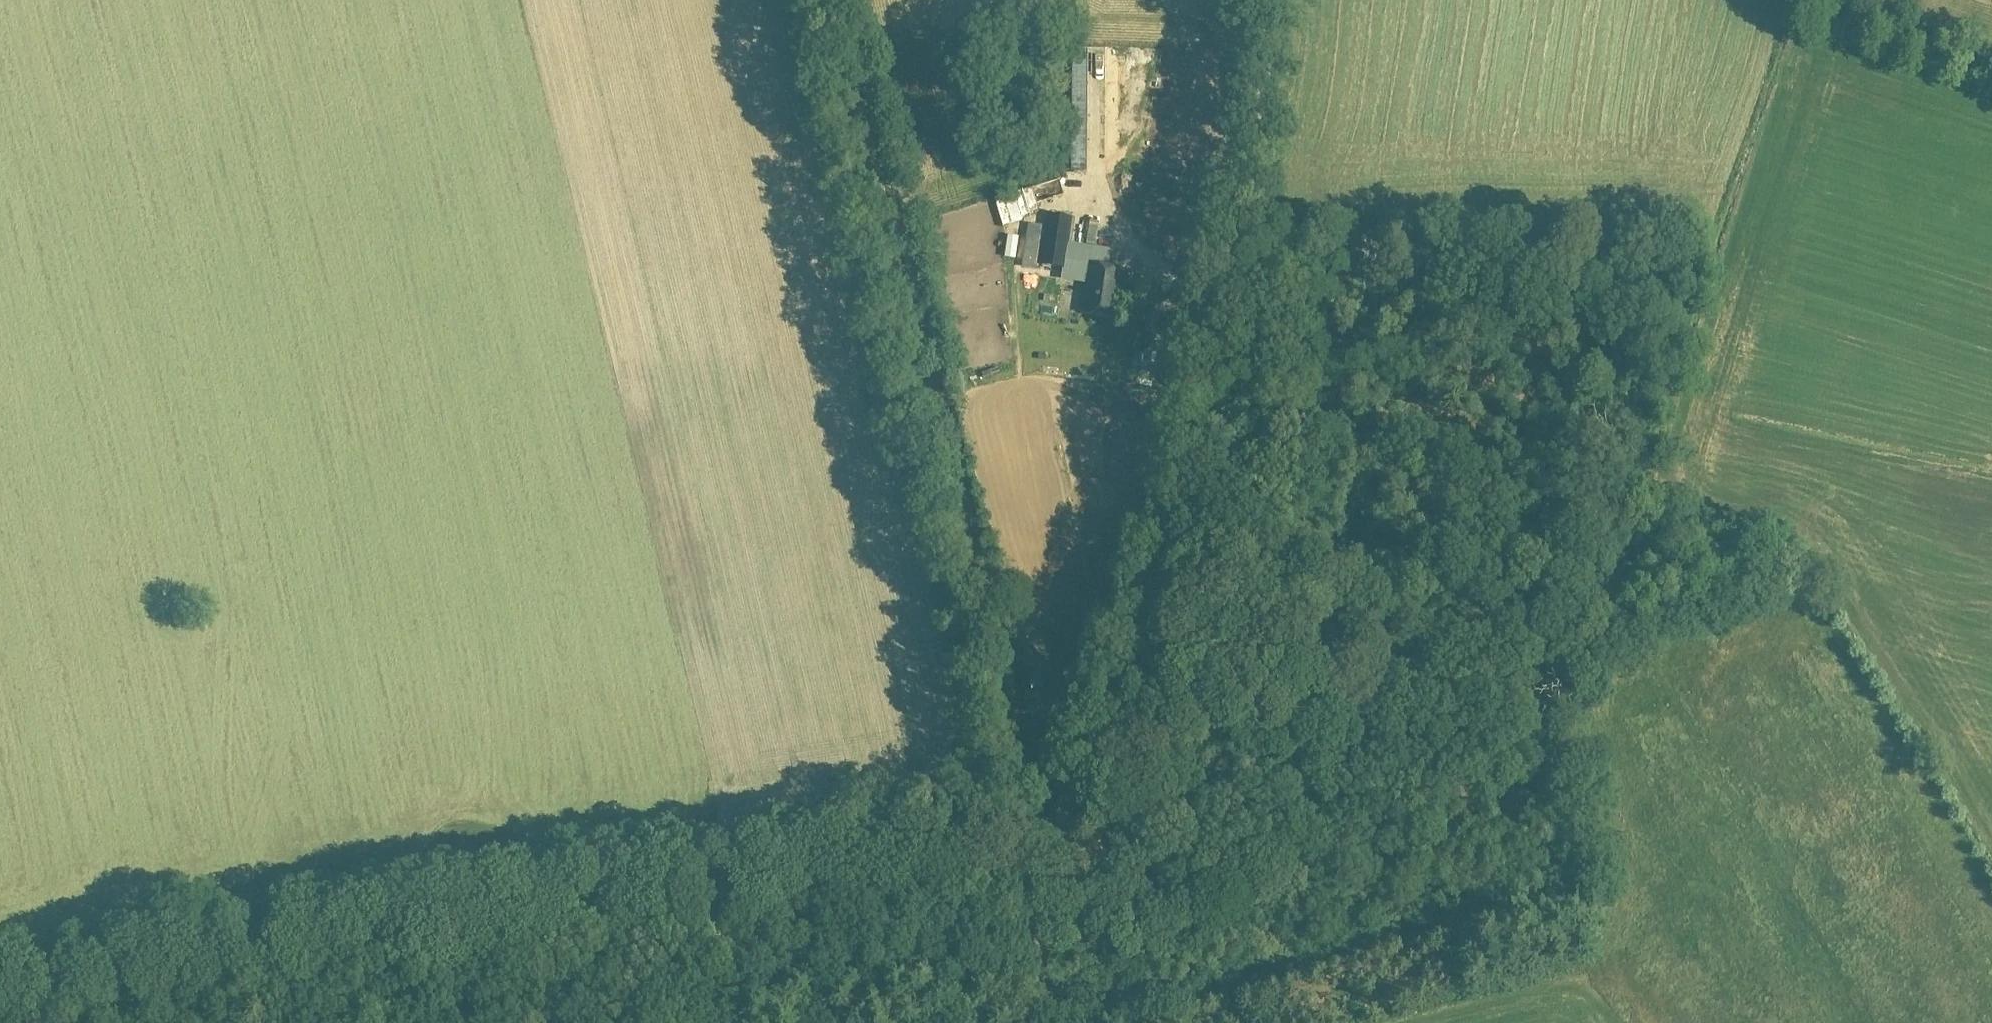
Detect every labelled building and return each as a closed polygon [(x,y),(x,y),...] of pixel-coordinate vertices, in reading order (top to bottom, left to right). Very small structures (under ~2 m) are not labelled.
[(1088,168),(1089,48),(1073,48),(1072,168),(1088,168)] [(1031,184),(981,200),(988,223),(997,220),(993,208),(1023,198),(1027,209),(1037,206),(1031,184)] [(1063,267),(1064,267),(1068,242),(1071,219),(1047,216),(1045,227),(1029,224),(1023,266),(1040,268),(1040,264),(1063,267)] [(1116,317),(1123,271),(1089,266),(1093,245),(1068,242),(1064,267),(1063,267),(1060,279),(1086,283),(1082,312),(1116,317)]
